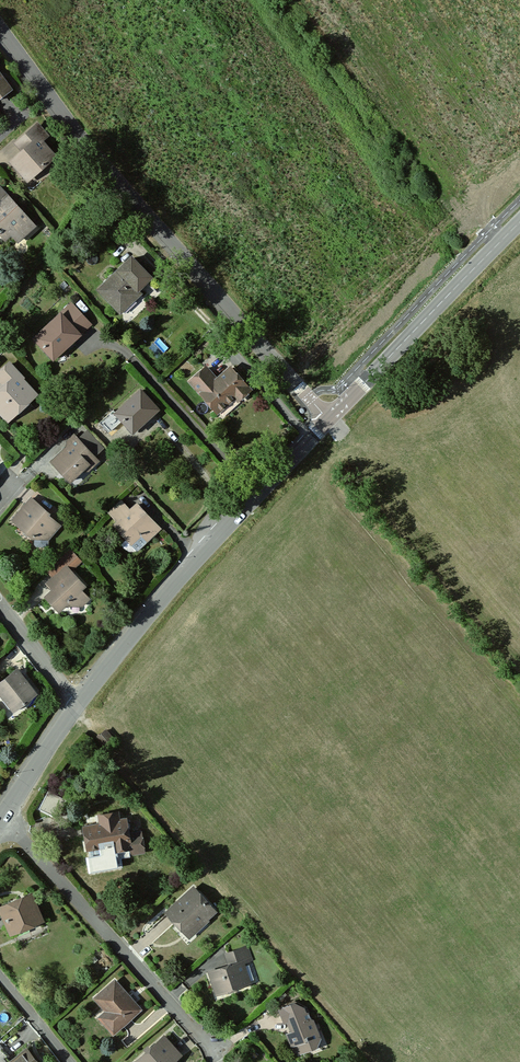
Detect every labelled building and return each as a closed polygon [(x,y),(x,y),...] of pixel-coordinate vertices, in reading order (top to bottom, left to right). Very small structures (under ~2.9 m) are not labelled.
[(0,75),(0,85),(5,92),(10,89),(10,88),(0,75)] [(22,167),(30,177),(54,157),(41,140),(45,136),(37,126),(23,137),(30,145),(23,151),(11,161),(19,170),(22,167)] [(17,143),(23,151),(30,145),(23,137),(17,143)] [(27,180),(30,177),(22,167),(19,170),(27,180)] [(4,238),(10,233),(17,240),(33,226),(20,210),(18,212),(0,191),(0,234),(4,238)] [(114,225),(124,237),(131,231),(120,220),(114,225)] [(119,242),(124,237),(114,225),(108,230),(119,242)] [(118,310),(133,296),(130,294),(135,289),(136,291),(149,278),(150,277),(131,258),(99,289),(118,310)] [(139,294),(136,291),(135,289),(130,294),(133,296),(135,299),(139,294)] [(120,312),(135,299),(133,296),(118,310),(120,312)] [(71,318),(79,311),(72,303),(64,310),(71,318)] [(91,324),(79,311),(71,318),(64,310),(61,313),(80,334),(91,324)] [(70,343),(80,334),(61,313),(35,337),(50,354),(66,339),(70,343)] [(54,358),(70,343),(66,339),(50,354),(54,358)] [(0,391),(0,409),(7,416),(24,401),(26,403),(34,395),(34,394),(20,380),(21,378),(8,364),(0,372),(0,378),(6,385),(0,391)] [(219,382),(208,369),(194,382),(221,412),(239,396),(241,400),(252,390),(234,369),(219,382)] [(113,410),(101,421),(110,431),(122,420),(132,432),(157,409),(141,390),(115,413),(113,410)] [(103,447),(88,430),(78,439),(75,435),(67,442),(70,445),(52,462),(69,480),(83,467),(89,462),(92,465),(97,460),(93,456),(103,447)] [(31,499),(10,523),(16,528),(18,525),(32,538),(33,538),(33,545),(35,547),(45,547),(47,545),(47,538),(48,538),(58,526),(46,516),(47,514),(31,499)] [(114,525),(126,538),(119,544),(124,549),(128,552),(132,552),(135,551),(159,529),(136,505),(129,512),(120,503),(110,513),(118,522),(114,525)] [(77,557),(69,549),(48,570),(55,577),(61,583),(53,591),(46,597),(52,604),(55,602),(60,608),(68,601),(72,605),(79,606),(87,599),(81,591),(84,588),(68,570),(66,568),(77,557)] [(79,559),(77,557),(66,568),(68,570),(79,559)] [(61,583),(55,577),(47,585),(53,591),(61,583)] [(60,608),(55,602),(52,604),(58,611),(60,608)] [(16,670),(0,683),(0,692),(14,709),(21,702),(22,703),(23,703),(25,702),(27,700),(27,699),(26,698),(34,692),(16,670)] [(85,824),(87,839),(98,837),(100,846),(105,845),(105,842),(114,841),(115,848),(130,845),(131,851),(144,849),(141,832),(128,833),(126,815),(111,818),(110,820),(85,824)] [(89,848),(100,846),(98,837),(87,839),(89,847),(89,848)] [(203,913),(205,916),(213,909),(194,888),(169,911),(185,929),(203,913)] [(26,919),(28,924),(42,918),(33,896),(22,900),(21,897),(1,904),(10,925),(14,924),(26,919)] [(207,919),(205,916),(203,913),(185,929),(190,934),(207,919)] [(17,929),(28,924),(26,919),(14,924),(17,929)] [(231,964),(211,970),(218,991),(249,981),(242,960),(250,958),(247,947),(227,953),(231,964)] [(249,962),(253,981),(260,979),(256,960),(249,962)] [(108,1010),(101,1016),(114,1031),(139,1007),(115,980),(96,997),(108,1010)] [(303,1006),(294,1001),(281,1007),(285,1018),(289,1016),(294,1030),(289,1031),(294,1043),(296,1042),(300,1051),(310,1048),(311,1045),(317,1043),(320,1036),(313,1019),(310,1017),(307,1010),(306,1009),(304,1010),(303,1006)] [(180,1053),(164,1036),(136,1061),(137,1061),(170,1061),(180,1053)] [(13,1060),(0,1045),(0,1061),(10,1061),(13,1060)] [(10,1061),(38,1061),(27,1048),(13,1060),(10,1061)]
